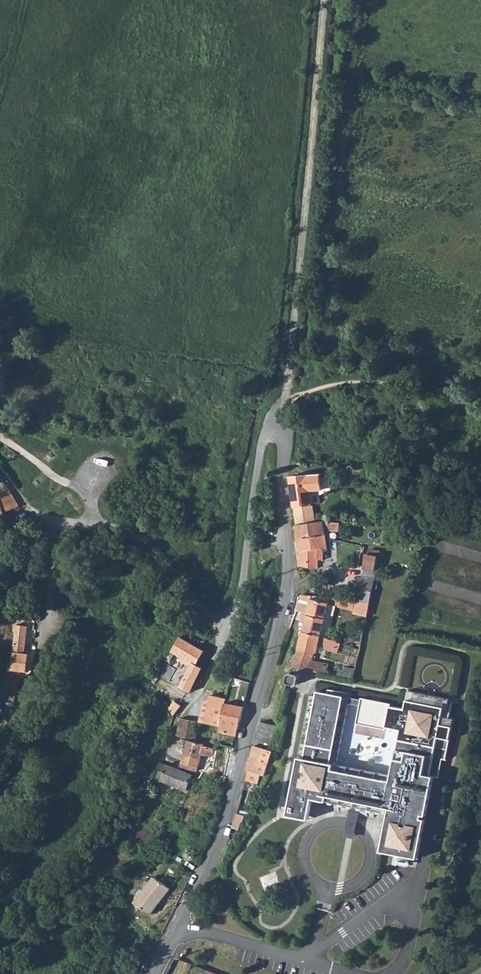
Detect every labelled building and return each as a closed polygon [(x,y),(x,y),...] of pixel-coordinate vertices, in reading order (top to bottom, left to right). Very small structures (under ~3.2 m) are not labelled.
[(321,475),(291,477),(294,508),(312,505),(311,491),(323,490),(321,475)] [(19,506),(9,491),(2,496),(0,499),(0,514),(19,506)] [(312,505),(294,508),(297,525),(314,523),(312,505)] [(314,523),(297,525),(298,538),(326,534),(325,530),(339,531),(340,523),(324,522),(314,523)] [(326,534),(298,538),(301,566),(318,568),(319,559),(324,560),(324,553),(323,549),(327,548),(326,534)] [(366,554),(363,578),(374,580),(379,557),(366,554)] [(358,577),(354,601),(370,603),(374,580),(363,578),(358,577)] [(312,600),(297,596),(294,611),(308,614),(304,630),(328,638),(336,606),(354,611),(353,613),(367,616),(370,603),(354,601),(338,598),(313,595),(312,600)] [(16,625),(11,670),(27,672),(29,654),(24,653),(28,626),(16,625)] [(299,648),(292,667),(324,672),(326,663),(312,661),(315,652),(317,653),(319,644),(335,649),(336,647),(339,649),(341,643),(333,640),(328,638),(304,630),(299,648)] [(181,637),(172,651),(192,663),(180,687),(190,692),(202,668),(197,665),(205,651),(181,637)] [(344,671),(339,670),(338,675),(353,678),(355,669),(345,667),(344,671)] [(299,674),(292,673),(290,674),(289,681),(290,683),(296,685),(299,683),(301,677),(299,674)] [(0,688),(0,698),(15,701),(20,679),(3,675),(0,688)] [(374,818),(376,805),(386,807),(387,802),(391,803),(382,851),(418,859),(426,819),(422,818),(423,815),(426,816),(434,777),(439,777),(443,759),(446,760),(454,718),(446,717),(449,699),(409,691),(405,709),(391,706),(391,704),(362,698),(361,700),(318,691),(317,696),(312,694),(300,754),(305,755),(305,758),(299,757),(288,815),(309,819),(313,799),(336,803),(334,810),(339,811),(340,806),(342,807),(341,812),(351,814),(353,800),(360,801),(358,815),(367,817),(368,812),(371,812),(370,817),(374,818)] [(204,703),(200,722),(222,726),(226,703),(227,699),(211,695),(210,698),(204,703)] [(175,701),(169,708),(174,715),(181,706),(175,701)] [(245,707),(226,703),(222,726),(221,731),(237,736),(245,707)] [(182,718),(178,736),(196,739),(199,722),(182,718)] [(259,728),(253,749),(268,753),(271,742),(269,742),(271,731),(259,728)] [(188,740),(181,765),(197,771),(201,754),(213,756),(215,748),(204,746),(205,745),(188,740)] [(253,749),(244,776),(256,780),(257,777),(260,777),(268,753),(253,749)] [(160,762),(153,777),(187,791),(192,775),(160,762)] [(244,816),(237,813),(233,827),(239,830),(241,822),(242,823),(244,816)] [(155,876),(135,901),(152,914),(171,888),(155,876)]
